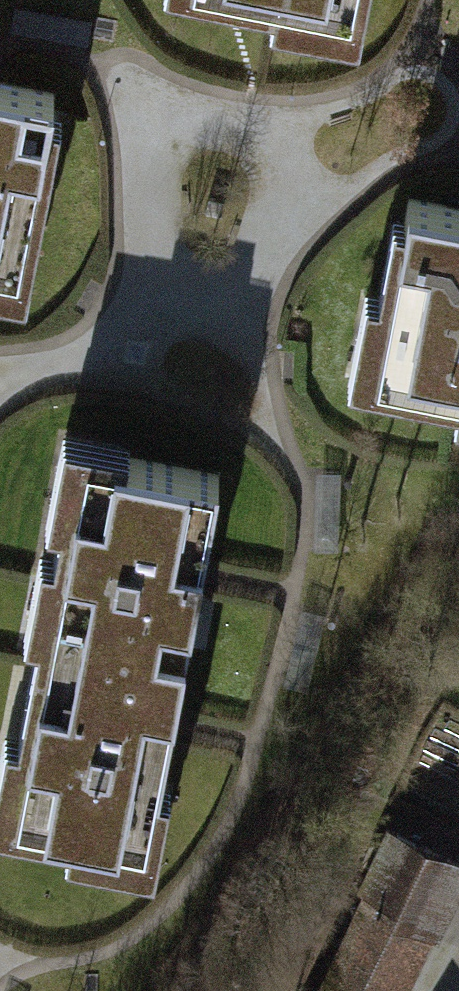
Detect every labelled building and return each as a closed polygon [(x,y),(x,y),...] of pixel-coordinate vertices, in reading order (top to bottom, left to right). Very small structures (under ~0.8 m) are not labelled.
[(335,21),(339,0),(230,0),(335,21)] [(92,18),(15,4),(11,27),(88,41),(92,18)] [(0,82),(0,266),(16,270),(52,92),(0,82)] [(398,200),(355,392),(458,414),(458,214),(398,200)] [(58,428),(0,725),(0,815),(137,842),(213,458),(58,428)] [(386,821),(356,884),(362,887),(312,990),(406,990),(432,935),(438,937),(458,892),(458,855),(386,821)]
